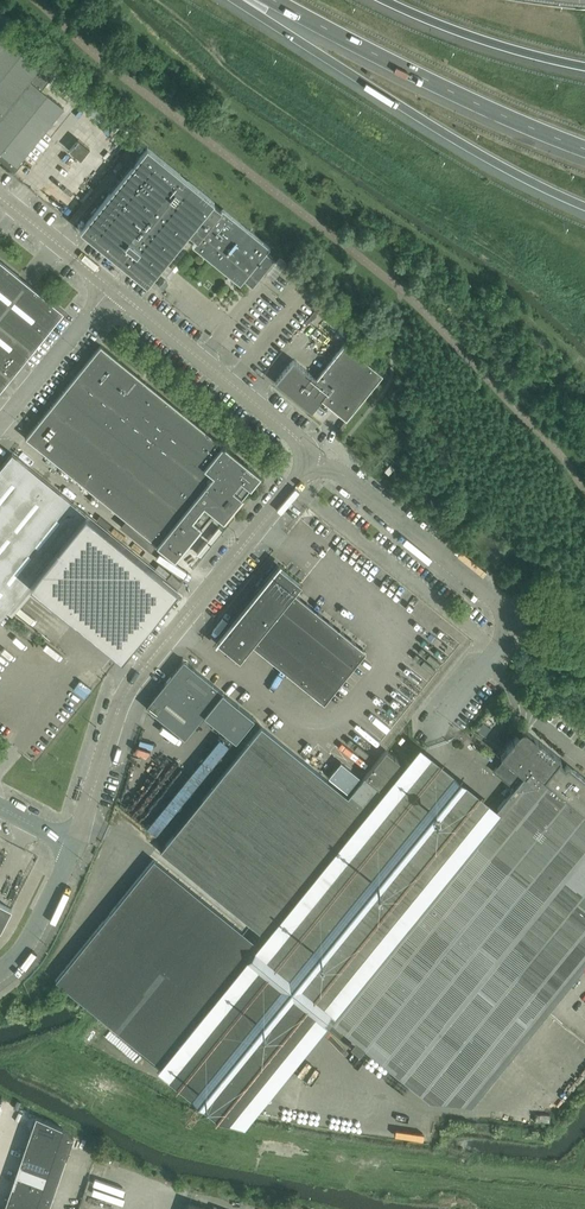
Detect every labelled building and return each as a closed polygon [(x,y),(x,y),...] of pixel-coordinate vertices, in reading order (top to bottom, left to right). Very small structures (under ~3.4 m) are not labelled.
[(42,66),(41,66),(3,35),(0,39),(0,118),(42,66)] [(0,118),(0,160),(2,162),(4,164),(12,170),(14,172),(24,160),(22,158),(24,156),(63,108),(42,90),(53,76),(42,66),(0,118)] [(132,150),(139,156),(147,147),(139,140),(132,150)] [(214,201),(149,148),(147,147),(139,156),(98,208),(89,218),(80,230),(147,284),(188,233),(196,240),(192,245),(230,276),(231,281),(235,280),(240,284),(243,279),(252,286),(275,258),(266,251),(270,246),(222,208),(221,210),(213,203),(214,201)] [(85,215),(89,218),(98,208),(94,204),(85,215)] [(59,317),(63,311),(0,260),(0,389),(59,317)] [(164,281),(161,285),(160,286),(160,287),(160,288),(161,288),(162,289),(163,289),(164,289),(168,284),(168,283),(168,282),(166,281),(165,281),(164,281)] [(293,359),(275,382),(311,412),(321,399),(346,420),(382,374),(345,344),(316,378),(293,359)] [(221,443),(100,345),(25,437),(156,544),(156,545),(174,560),(212,513),(223,521),(261,474),(223,443),(222,444),(221,443)] [(7,611),(29,583),(121,657),(177,588),(85,514),(86,513),(12,453),(0,468),(0,619),(7,611)] [(385,471),(387,473),(389,475),(395,468),(391,465),(385,471)] [(294,593),(301,584),(279,566),(258,592),(258,591),(216,643),(217,644),(218,643),(240,660),(253,644),(324,702),(366,651),(294,593)] [(171,573),(166,579),(178,588),(182,583),(171,573)] [(182,662),(146,706),(146,707),(185,739),(204,715),(236,741),(254,718),(187,664),(182,662)] [(261,727),(163,848),(160,851),(267,938),(403,771),(403,770),(404,769),(404,768),(404,767),(404,766),(403,765),(403,764),(402,763),(386,750),(348,797),(261,727)] [(584,966),(584,778),(567,763),(565,766),(558,760),(560,758),(527,731),(525,730),(524,730),(523,730),(522,730),(521,730),(520,731),(519,732),(500,755),(504,758),(493,771),(514,788),(496,811),(327,1018),(429,1101),(472,1106),(584,966)] [(260,946),(162,1067),(236,1131),(327,1018),(496,811),(419,751),(403,771),(267,938),(260,946)] [(360,778),(355,774),(341,762),(328,777),(347,793),(360,778)] [(154,859),(127,892),(55,980),(162,1067),(260,946),(154,859)] [(0,931),(11,909),(0,903),(0,931)] [(4,1208),(49,1208),(74,1137),(63,1128),(36,1116),(4,1208)]
